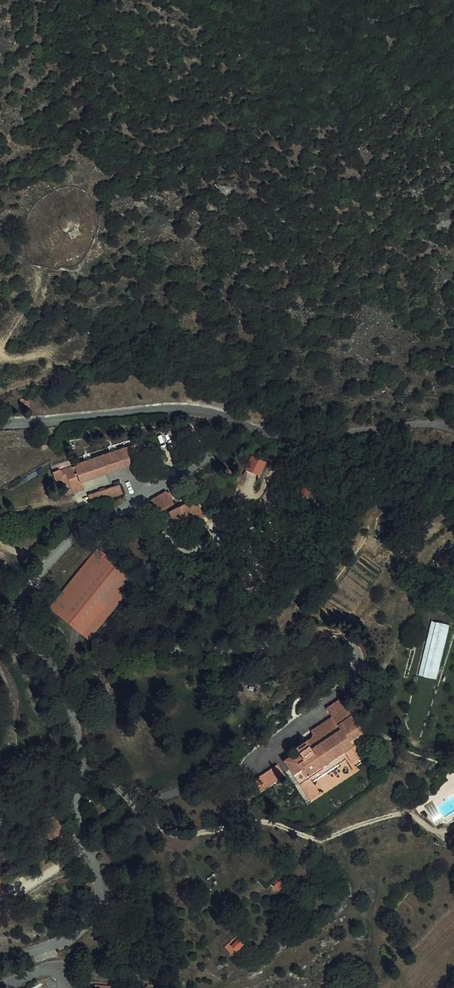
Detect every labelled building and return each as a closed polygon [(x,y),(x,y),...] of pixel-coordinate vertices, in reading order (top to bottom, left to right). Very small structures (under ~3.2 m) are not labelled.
[(35,401),(27,402),(28,410),(36,409),(35,401)] [(180,429),(164,435),(167,444),(183,438),(180,429)] [(90,492),(88,484),(155,461),(149,445),(82,468),(80,462),(58,470),(63,482),(63,483),(63,484),(64,484),(65,484),(66,485),(67,484),(68,484),(69,483),(69,482),(69,481),(69,478),(74,476),(80,494),(80,496),(90,492)] [(271,464),(262,460),(253,477),(263,481),(271,464)] [(72,497),(80,494),(74,476),(69,478),(69,481),(69,482),(69,483),(68,484),(72,497)] [(126,488),(96,498),(99,506),(129,497),(126,488)] [(161,506),(167,515),(182,506),(176,496),(161,506)] [(184,527),(190,529),(210,519),(203,505),(197,508),(196,506),(182,514),(180,520),(184,527)] [(227,538),(221,542),(224,548),(230,545),(227,538)] [(345,543),(341,549),(347,553),(352,547),(345,543)] [(105,552),(58,612),(97,643),(144,583),(105,552)] [(450,552),(445,564),(453,568),(453,553),(450,552)] [(241,553),(230,562),(238,573),(250,565),(241,553)] [(425,683),(442,687),(453,637),(453,627),(439,623),(425,683)] [(422,630),(427,632),(430,626),(422,624),(420,630),(422,630)] [(425,640),(427,632),(422,630),(419,638),(425,640)] [(307,754),(293,764),(318,802),(327,796),(321,785),(317,780),(354,755),(357,761),(363,769),(376,761),(366,746),(374,741),(364,726),(371,722),(366,716),(369,714),(364,705),(354,712),(349,703),(335,713),(340,720),(341,721),(346,719),(348,723),(323,739),(325,742),(316,747),(314,745),(305,751),(307,754)] [(340,720),(319,734),(323,739),(348,723),(346,719),(341,721),(340,720)] [(354,755),(317,780),(321,785),(357,761),(354,755)] [(286,767),(262,784),(269,794),(293,778),(286,767)] [(285,883),(280,887),(285,894),(292,889),(288,884),(287,885),(285,883)] [(247,942),(240,949),(245,954),(252,947),(247,942)]
